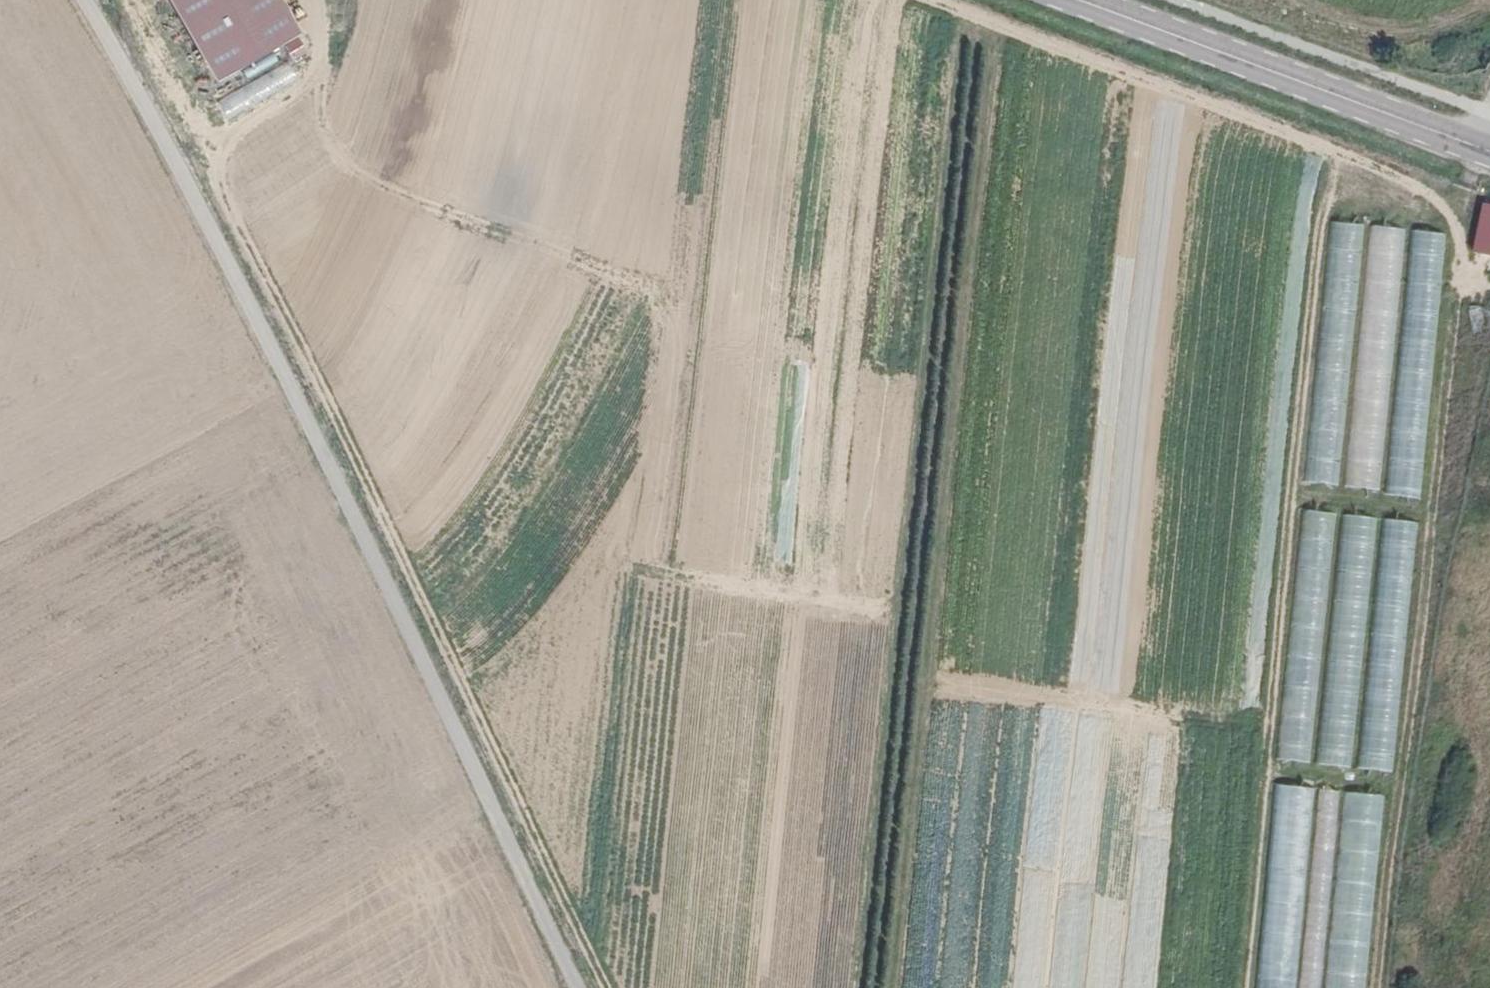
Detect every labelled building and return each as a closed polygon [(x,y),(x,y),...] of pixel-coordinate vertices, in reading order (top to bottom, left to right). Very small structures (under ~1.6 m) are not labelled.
[(283,0),(175,0),(221,78),(301,30),(283,0)] [(301,36),(286,44),(296,61),(311,52),(301,36)] [(289,60),(220,101),(230,118),(299,77),(289,60)] [(1485,202),(1473,251),(1489,255),(1489,203),(1485,202)] [(1328,220),(1307,482),(1343,484),(1343,486),(1383,490),(1382,493),(1423,496),(1445,231),(1409,229),(1409,228),(1367,224),(1367,223),(1328,220)] [(1481,308),(1468,311),(1473,330),(1486,327),(1481,308)] [(1299,509),(1282,760),(1314,762),(1330,511),(1299,509)] [(1396,770),(1415,521),(1379,518),(1379,517),(1340,514),(1321,765),(1396,770)]
